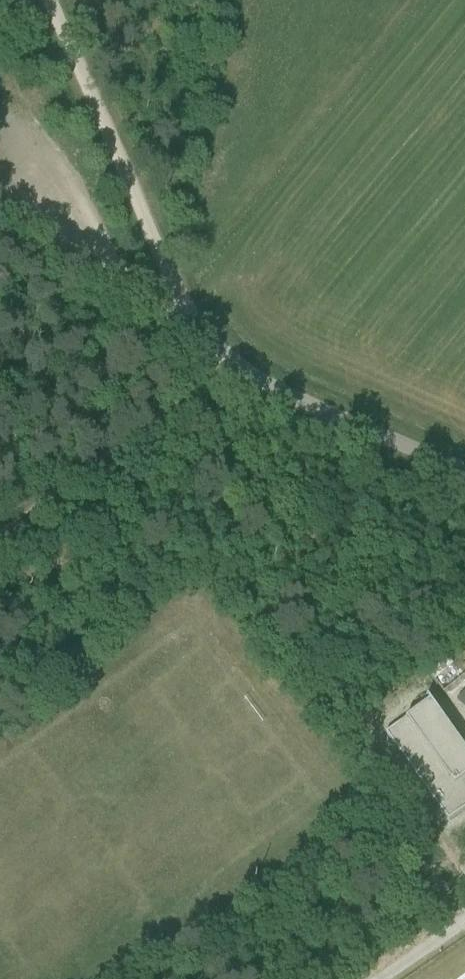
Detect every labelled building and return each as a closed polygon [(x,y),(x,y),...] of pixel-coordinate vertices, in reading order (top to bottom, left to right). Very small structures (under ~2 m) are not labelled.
[(445,657),(427,674),(433,681),(452,664),(445,657)] [(386,733),(449,820),(464,809),(464,750),(430,702),(386,733)]
